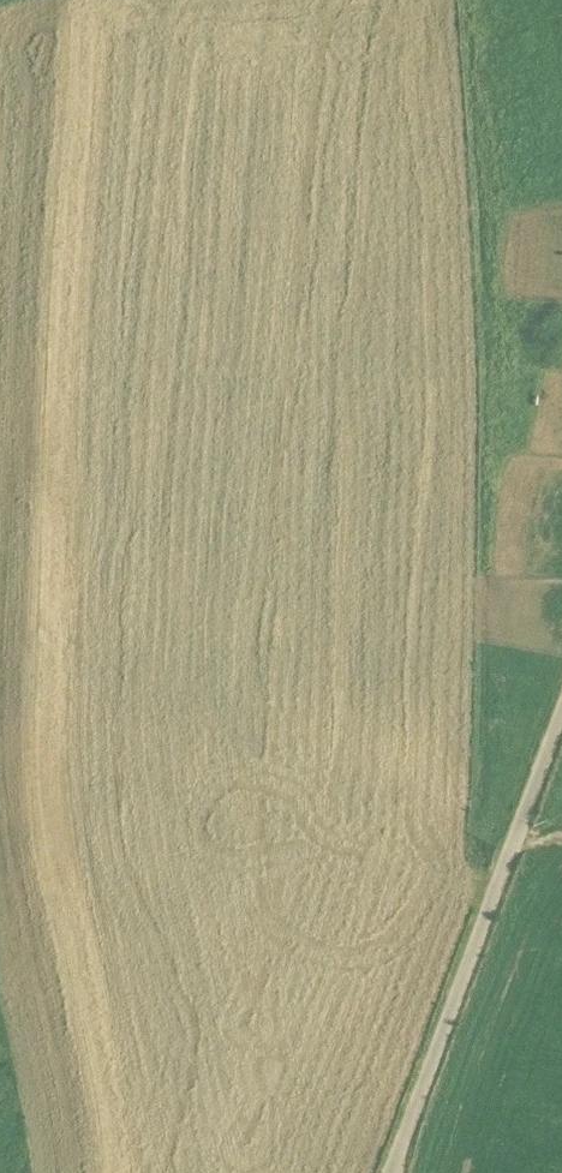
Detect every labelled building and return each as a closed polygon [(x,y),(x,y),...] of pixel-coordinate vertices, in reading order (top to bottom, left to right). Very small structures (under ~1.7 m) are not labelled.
[(205,773),(218,795),(229,789),(216,767),(205,773)]
